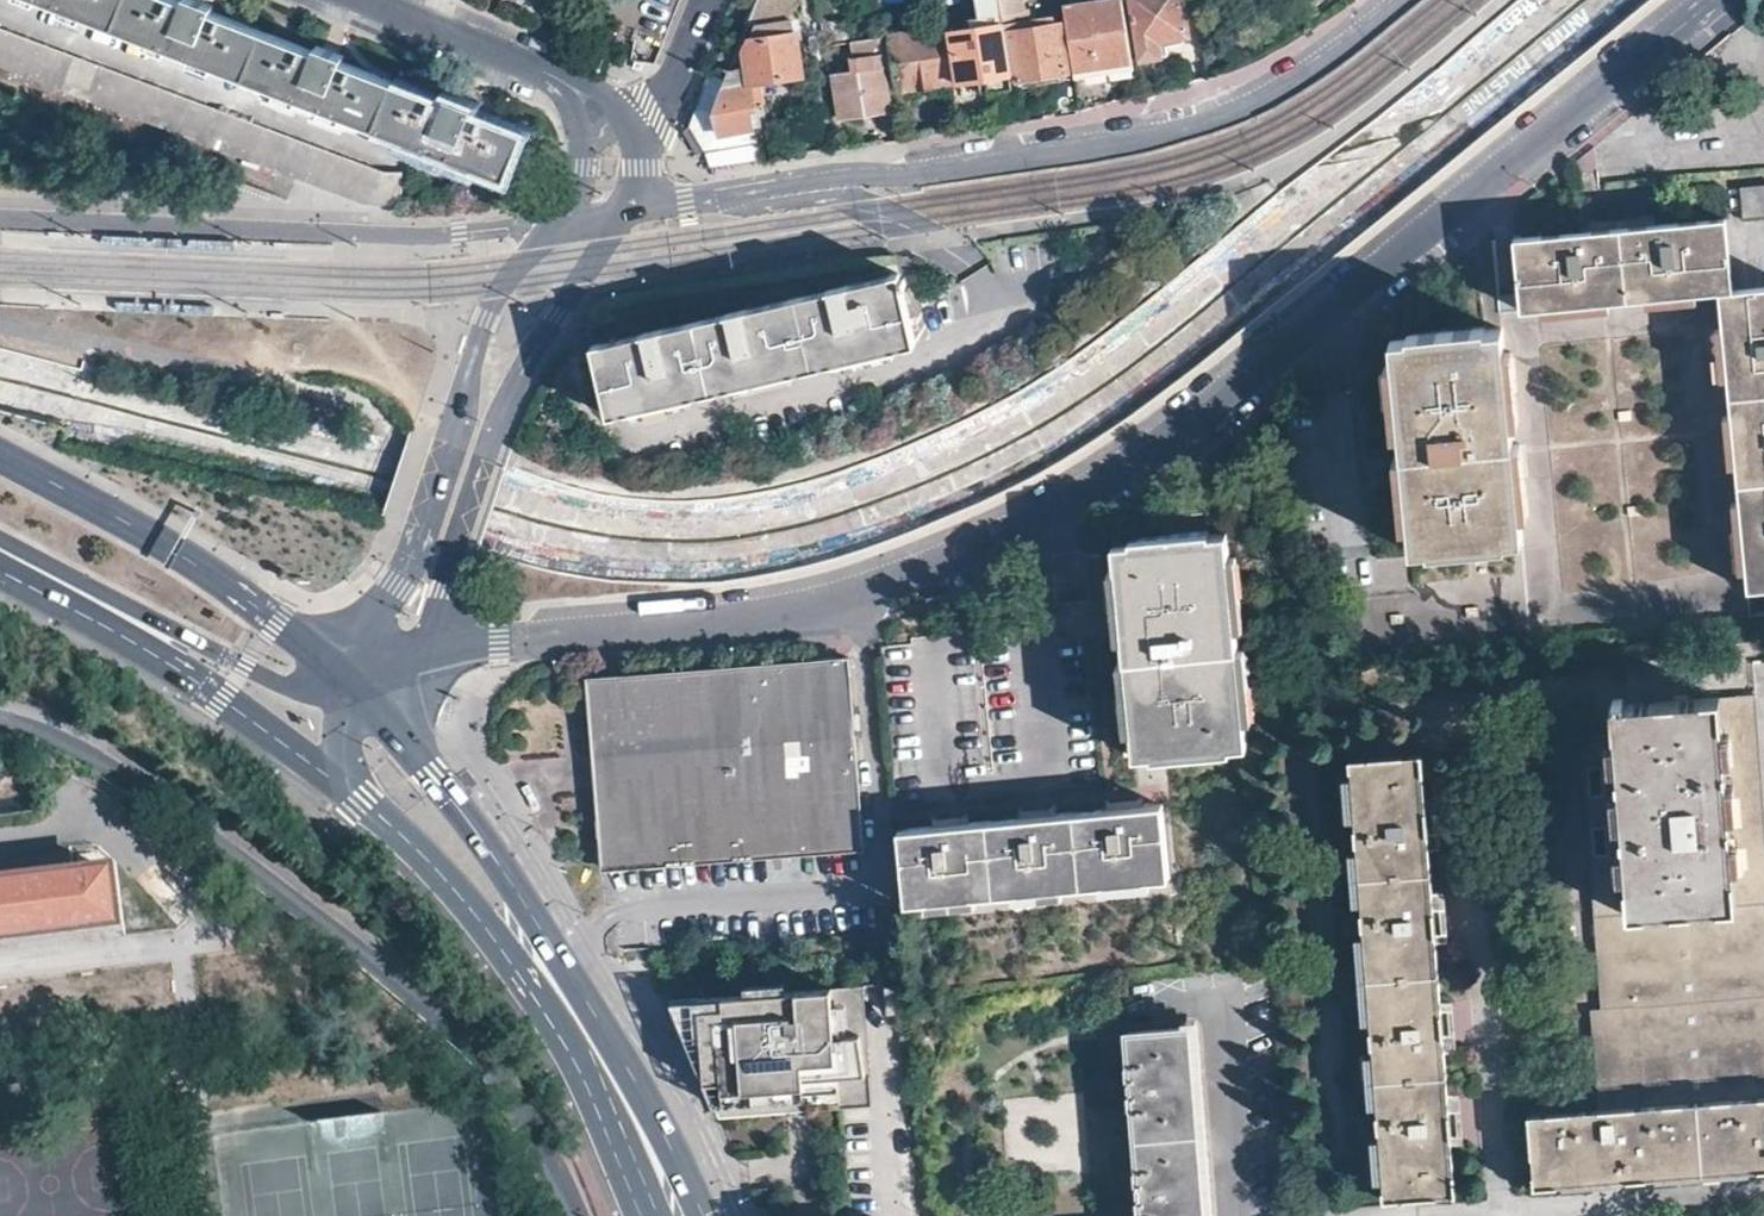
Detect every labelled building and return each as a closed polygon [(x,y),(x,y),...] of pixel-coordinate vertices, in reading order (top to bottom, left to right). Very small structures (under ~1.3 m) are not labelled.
[(504,178),(522,132),(466,109),(468,104),(455,99),(442,94),(440,99),(336,59),(336,53),(325,49),(313,44),(309,49),(208,8),(210,4),(200,0),(50,0),(504,178)] [(705,125),(719,145),(755,139),(750,106),(758,104),(754,80),(748,42),(798,35),(792,0),(758,0),(740,45),(705,125)] [(939,8),(938,0),(916,0),(918,11),(939,8)] [(1000,0),(973,0),(977,26),(948,32),(957,84),(991,78),(993,89),(1007,87),(1005,77),(1012,77),(1001,11),(1000,0)] [(1001,11),(1024,7),(1023,0),(1000,0),(1001,11)] [(1069,71),(1131,61),(1122,0),(1083,0),(1059,4),(1069,71)] [(1164,38),(1184,34),(1179,0),(1129,0),(1138,59),(1167,54),(1164,38)] [(1063,73),(1056,22),(1037,26),(1033,26),(1009,30),(1017,80),(1063,73)] [(0,27),(0,66),(367,203),(399,205),(401,172),(382,171),(0,27)] [(947,80),(938,27),(897,34),(896,34),(890,35),(899,87),(947,80)] [(659,60),(666,42),(636,31),(633,40),(637,41),(634,58),(659,60)] [(803,72),(798,35),(748,42),(754,80),(803,72)] [(885,67),(881,37),(851,42),(853,59),(873,56),(874,68),(831,76),(839,118),(879,111),(887,111),(881,68),(885,67)] [(1763,210),(1763,180),(1763,175),(1735,178),(1738,213),(1763,210)] [(1763,589),(1763,285),(1731,288),(1723,215),(1514,236),(1518,308),(1712,289),(1743,591),(1763,589)] [(184,248),(183,238),(154,237),(152,246),(184,248)] [(799,372),(913,345),(897,273),(591,345),(591,347),(609,417),(673,401),(799,372)] [(144,311),(147,302),(116,301),(118,310),(144,311)] [(179,313),(182,303),(149,302),(150,311),(179,313)] [(212,314),(215,305),(185,303),(186,313),(212,314)] [(1503,540),(1521,538),(1499,328),(1481,329),(1480,327),(1402,335),(1402,337),(1387,339),(1406,550),(1425,549),(1426,553),(1501,545),(1503,540)] [(1228,747),(1244,744),(1223,536),(1207,537),(1206,533),(1128,541),(1128,545),(1110,547),(1129,756),(1149,755),(1150,759),(1228,751),(1228,747)] [(600,867),(862,847),(846,658),(585,680),(592,769),(600,867)] [(1763,1166),(1763,814),(1754,696),(1610,705),(1612,737),(1628,920),(1596,923),(1602,1007),(1591,1008),(1597,1108),(1528,1114),(1533,1184),(1763,1166)] [(1584,739),(1596,923),(1628,920),(1612,737),(1584,739)] [(1383,1196),(1454,1191),(1422,753),(1349,758),(1383,1196)] [(1105,803),(1106,812),(1138,808),(1137,800),(1105,803)] [(1157,807),(1138,808),(1106,812),(1052,817),(1016,820),(964,825),(931,829),(897,832),(904,904),(1164,876),(1157,807)] [(1015,811),(1016,820),(1052,817),(1051,808),(1015,811)] [(930,821),(931,829),(964,825),(963,817),(930,821)] [(98,865),(0,878),(0,931),(103,917),(98,865)] [(873,1105),(864,985),(672,1000),(720,1117),(873,1105)] [(1192,1026),(1127,1031),(1142,1215),(1206,1215),(1192,1026)]
